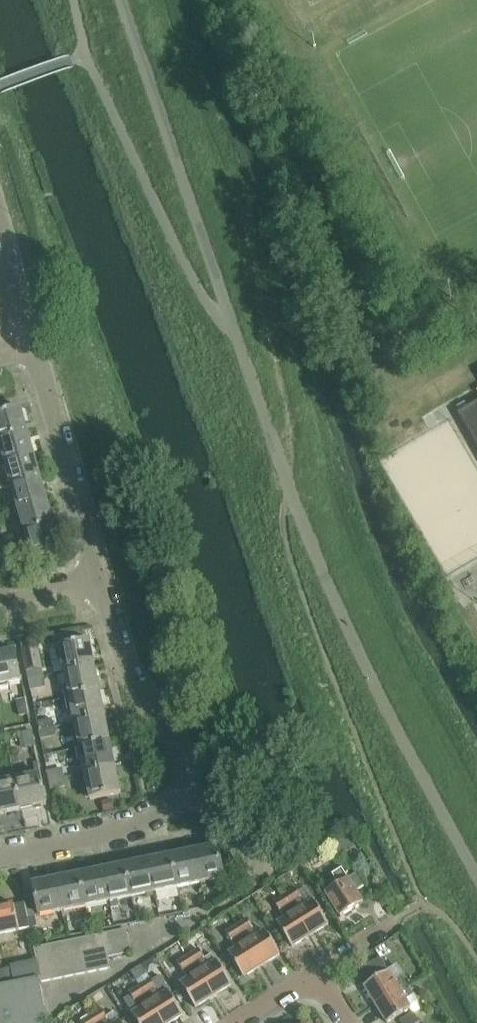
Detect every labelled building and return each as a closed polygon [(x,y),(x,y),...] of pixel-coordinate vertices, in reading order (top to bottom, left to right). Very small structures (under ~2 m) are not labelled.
[(476,448),(476,404),(458,415),(476,448)] [(28,435),(21,411),(10,414),(9,411),(2,413),(3,416),(0,417),(0,442),(28,435)] [(2,452),(6,466),(35,458),(28,435),(0,442),(0,453),(2,452)] [(6,466),(0,467),(0,492),(12,489),(41,481),(35,458),(6,466)] [(41,481),(12,489),(19,512),(48,504),(41,481)] [(48,504),(19,512),(25,535),(54,527),(48,504)] [(54,527),(25,535),(32,559),(61,551),(54,527)] [(60,649),(65,674),(95,668),(90,643),(60,649)] [(23,651),(29,682),(43,679),(37,648),(23,651)] [(0,656),(0,687),(22,683),(16,653),(0,656)] [(95,668),(65,674),(70,700),(100,694),(95,668)] [(43,679),(29,682),(31,690),(45,687),(43,679)] [(100,694),(70,700),(75,725),(105,719),(100,694)] [(25,701),(16,703),(19,717),(28,715),(25,701)] [(105,719),(75,725),(80,750),(110,744),(105,719)] [(38,724),(39,732),(54,729),(52,721),(38,724)] [(54,729),(39,732),(41,741),(56,738),(54,729)] [(31,733),(23,735),(26,749),(34,747),(31,733)] [(110,744),(80,750),(85,776),(115,769),(110,744)] [(115,769),(85,776),(90,801),(121,795),(115,769)] [(48,774),(49,783),(64,780),(62,771),(48,774)] [(41,776),(15,781),(21,812),(47,806),(41,776)] [(64,780),(49,783),(51,791),(66,788),(64,780)] [(0,784),(0,816),(21,812),(15,781),(0,784)] [(113,803),(103,805),(105,815),(115,813),(113,803)] [(352,837),(342,843),(348,853),(358,847),(352,837)] [(218,849),(194,854),(201,885),(224,880),(218,849)] [(194,854),(171,858),(178,890),(201,885),(194,854)] [(171,858),(149,863),(155,894),(178,890),(171,858)] [(149,863),(126,868),(132,899),(155,894),(149,863)] [(126,868),(103,872),(109,904),(132,899),(126,868)] [(357,876),(349,881),(342,871),(332,877),(338,888),(326,895),(341,919),(364,905),(356,893),(365,888),(357,876)] [(103,872),(80,877),(86,908),(109,904),(103,872)] [(80,877),(57,882),(63,913),(86,908),(80,877)] [(23,896),(25,905),(28,920),(40,917),(40,918),(63,913),(57,882),(33,887),(35,894),(23,896)] [(296,891),(285,898),(310,938),(329,927),(314,903),(299,912),(295,905),(302,901),(296,891)] [(310,938),(285,898),(275,905),(280,914),(287,910),(292,917),(277,926),(292,949),(310,938)] [(0,910),(0,936),(30,930),(28,920),(25,905),(0,910)] [(248,921),(237,928),(262,968),(280,957),(266,933),(251,942),(247,935),(254,931),(248,921)] [(262,968),(237,928),(226,935),(232,944),(239,940),(244,947),(229,956),(244,980),(262,968)] [(126,931),(115,934),(117,945),(129,943),(126,931)] [(115,934),(104,936),(106,948),(117,945),(115,934)] [(104,936),(92,938),(95,950),(106,948),(104,936)] [(92,938),(81,941),(83,952),(95,950),(92,938)] [(81,941),(69,943),(71,955),(83,952),(81,941)] [(69,943),(57,945),(60,957),(71,955),(69,943)] [(129,943),(117,945),(106,948),(108,959),(109,959),(131,955),(129,943)] [(57,945),(46,948),(48,960),(60,957),(57,945)] [(34,950),(37,962),(48,960),(46,948),(34,950)] [(106,948),(95,950),(99,973),(111,970),(109,959),(108,959),(106,948)] [(95,950),(83,952),(88,975),(99,973),(95,950)] [(83,952),(71,955),(76,977),(88,975),(83,952)] [(199,952),(189,958),(214,998),(232,987),(217,963),(203,972),(198,965),(205,961),(199,952)] [(71,955),(60,957),(65,980),(76,977),(71,955)] [(60,957),(48,960),(53,982),(65,980),(60,957)] [(214,998),(189,958),(178,965),(184,974),(191,970),(195,977),(181,986),(195,1010),(214,998)] [(48,960),(37,962),(41,985),(53,982),(48,960)] [(380,960),(367,968),(372,977),(385,969),(380,960)] [(0,973),(0,984),(0,986),(15,983),(12,971),(0,973)] [(364,989),(376,1007),(407,988),(405,984),(397,988),(388,974),(364,989)] [(140,988),(162,1022),(174,1022),(184,1017),(169,993),(159,977),(151,982),(140,988)] [(39,985),(38,981),(0,988),(0,1022),(47,1022),(39,985)] [(129,995),(135,1004),(140,1012),(132,1016),(136,1022),(162,1022),(140,988),(129,995)] [(376,1007),(385,1022),(391,1022),(411,1011),(402,996),(410,992),(407,988),(376,1007)] [(92,1019),(95,1022),(120,1022),(114,1013),(106,1018),(103,1012),(92,1019)]
